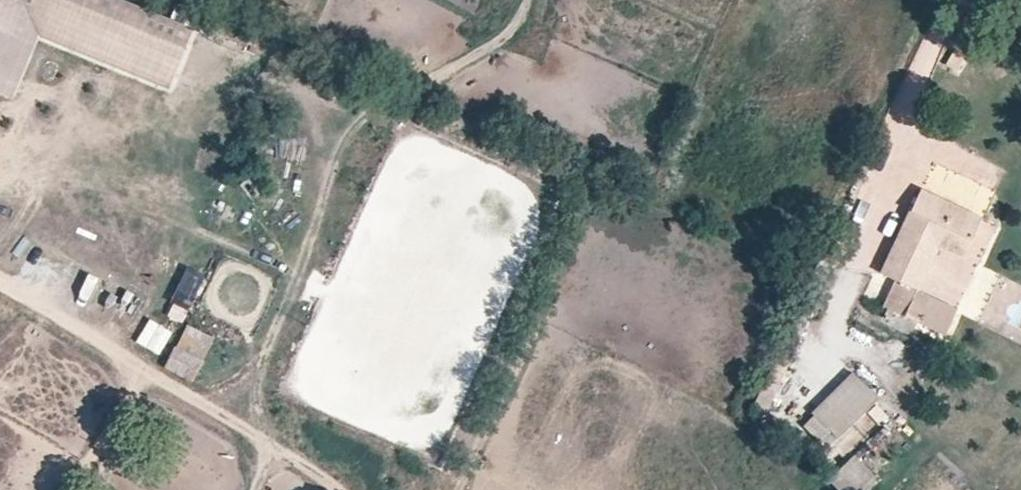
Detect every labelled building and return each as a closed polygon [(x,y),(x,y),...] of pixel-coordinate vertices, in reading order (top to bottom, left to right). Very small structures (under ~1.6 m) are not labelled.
[(37,34),(44,16),(51,0),(35,0),(9,63),(0,59),(0,93),(10,98),(37,34)] [(9,63),(35,0),(0,0),(0,59),(9,63)] [(122,0),(51,0),(44,16),(157,62),(166,41),(184,49),(192,29),(122,0)] [(168,88),(184,49),(166,41),(157,62),(44,16),(37,34),(168,88)] [(953,49),(946,68),(961,73),(968,54),(953,49)] [(938,249),(947,229),(971,240),(981,218),(921,190),(881,273),(897,280),(884,306),(917,322),(929,297),(918,291),(938,249)] [(962,260),(971,240),(947,229),(938,249),(962,260)] [(184,274),(170,306),(189,315),(204,282),(184,274)] [(945,335),(957,310),(929,297),(917,322),(945,335)] [(150,319),(137,343),(162,356),(175,332),(150,319)] [(192,381),(203,361),(174,347),(164,367),(192,381)] [(766,414),(784,375),(769,369),(754,401),(766,414)] [(837,438),(878,398),(855,375),(814,415),(837,438)] [(837,438),(814,415),(804,425),(827,448),(837,438)] [(848,434),(833,449),(842,458),(858,443),(848,434)] [(873,475),(854,456),(829,480),(838,489),(858,489),(873,475)]
